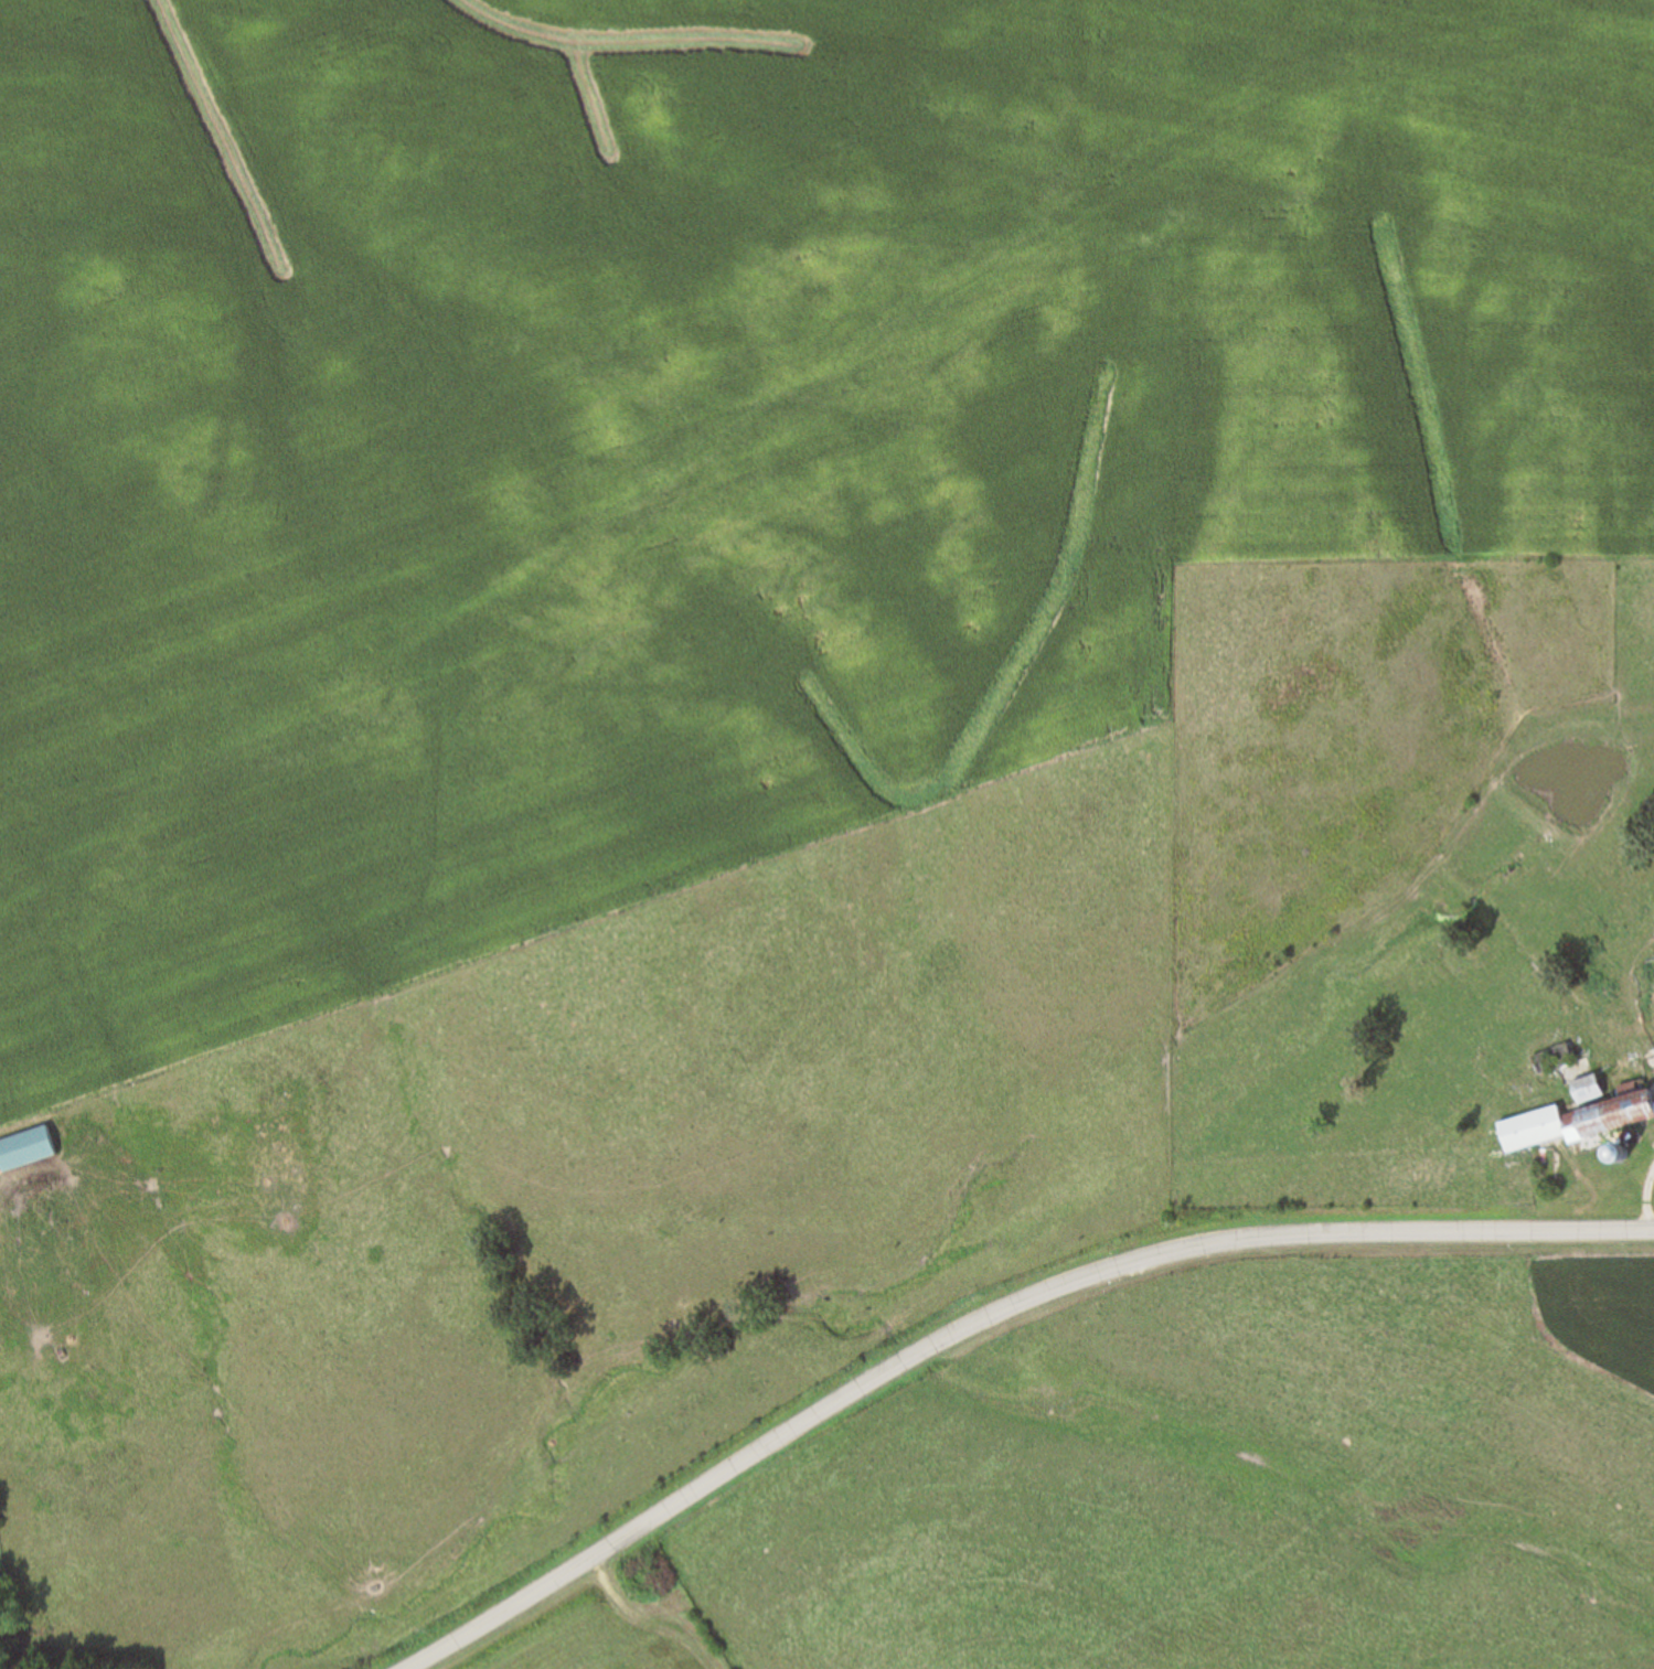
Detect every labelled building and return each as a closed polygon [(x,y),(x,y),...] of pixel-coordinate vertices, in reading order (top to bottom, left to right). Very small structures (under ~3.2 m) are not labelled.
[(1530,1059),(1538,1077),(1571,1062),(1563,1044),(1530,1059)] [(1601,1097),(1595,1076),(1569,1083),(1575,1104),(1601,1097)] [(1606,1149),(1603,1130),(1653,1121),(1653,1103),(1650,1103),(1648,1096),(1573,1108),(1578,1134),(1568,1135),(1571,1155),(1606,1149)] [(1565,1136),(1556,1106),(1496,1124),(1505,1154),(1565,1136)] [(55,1158),(46,1128),(0,1141),(0,1168),(1,1173),(55,1158)]
